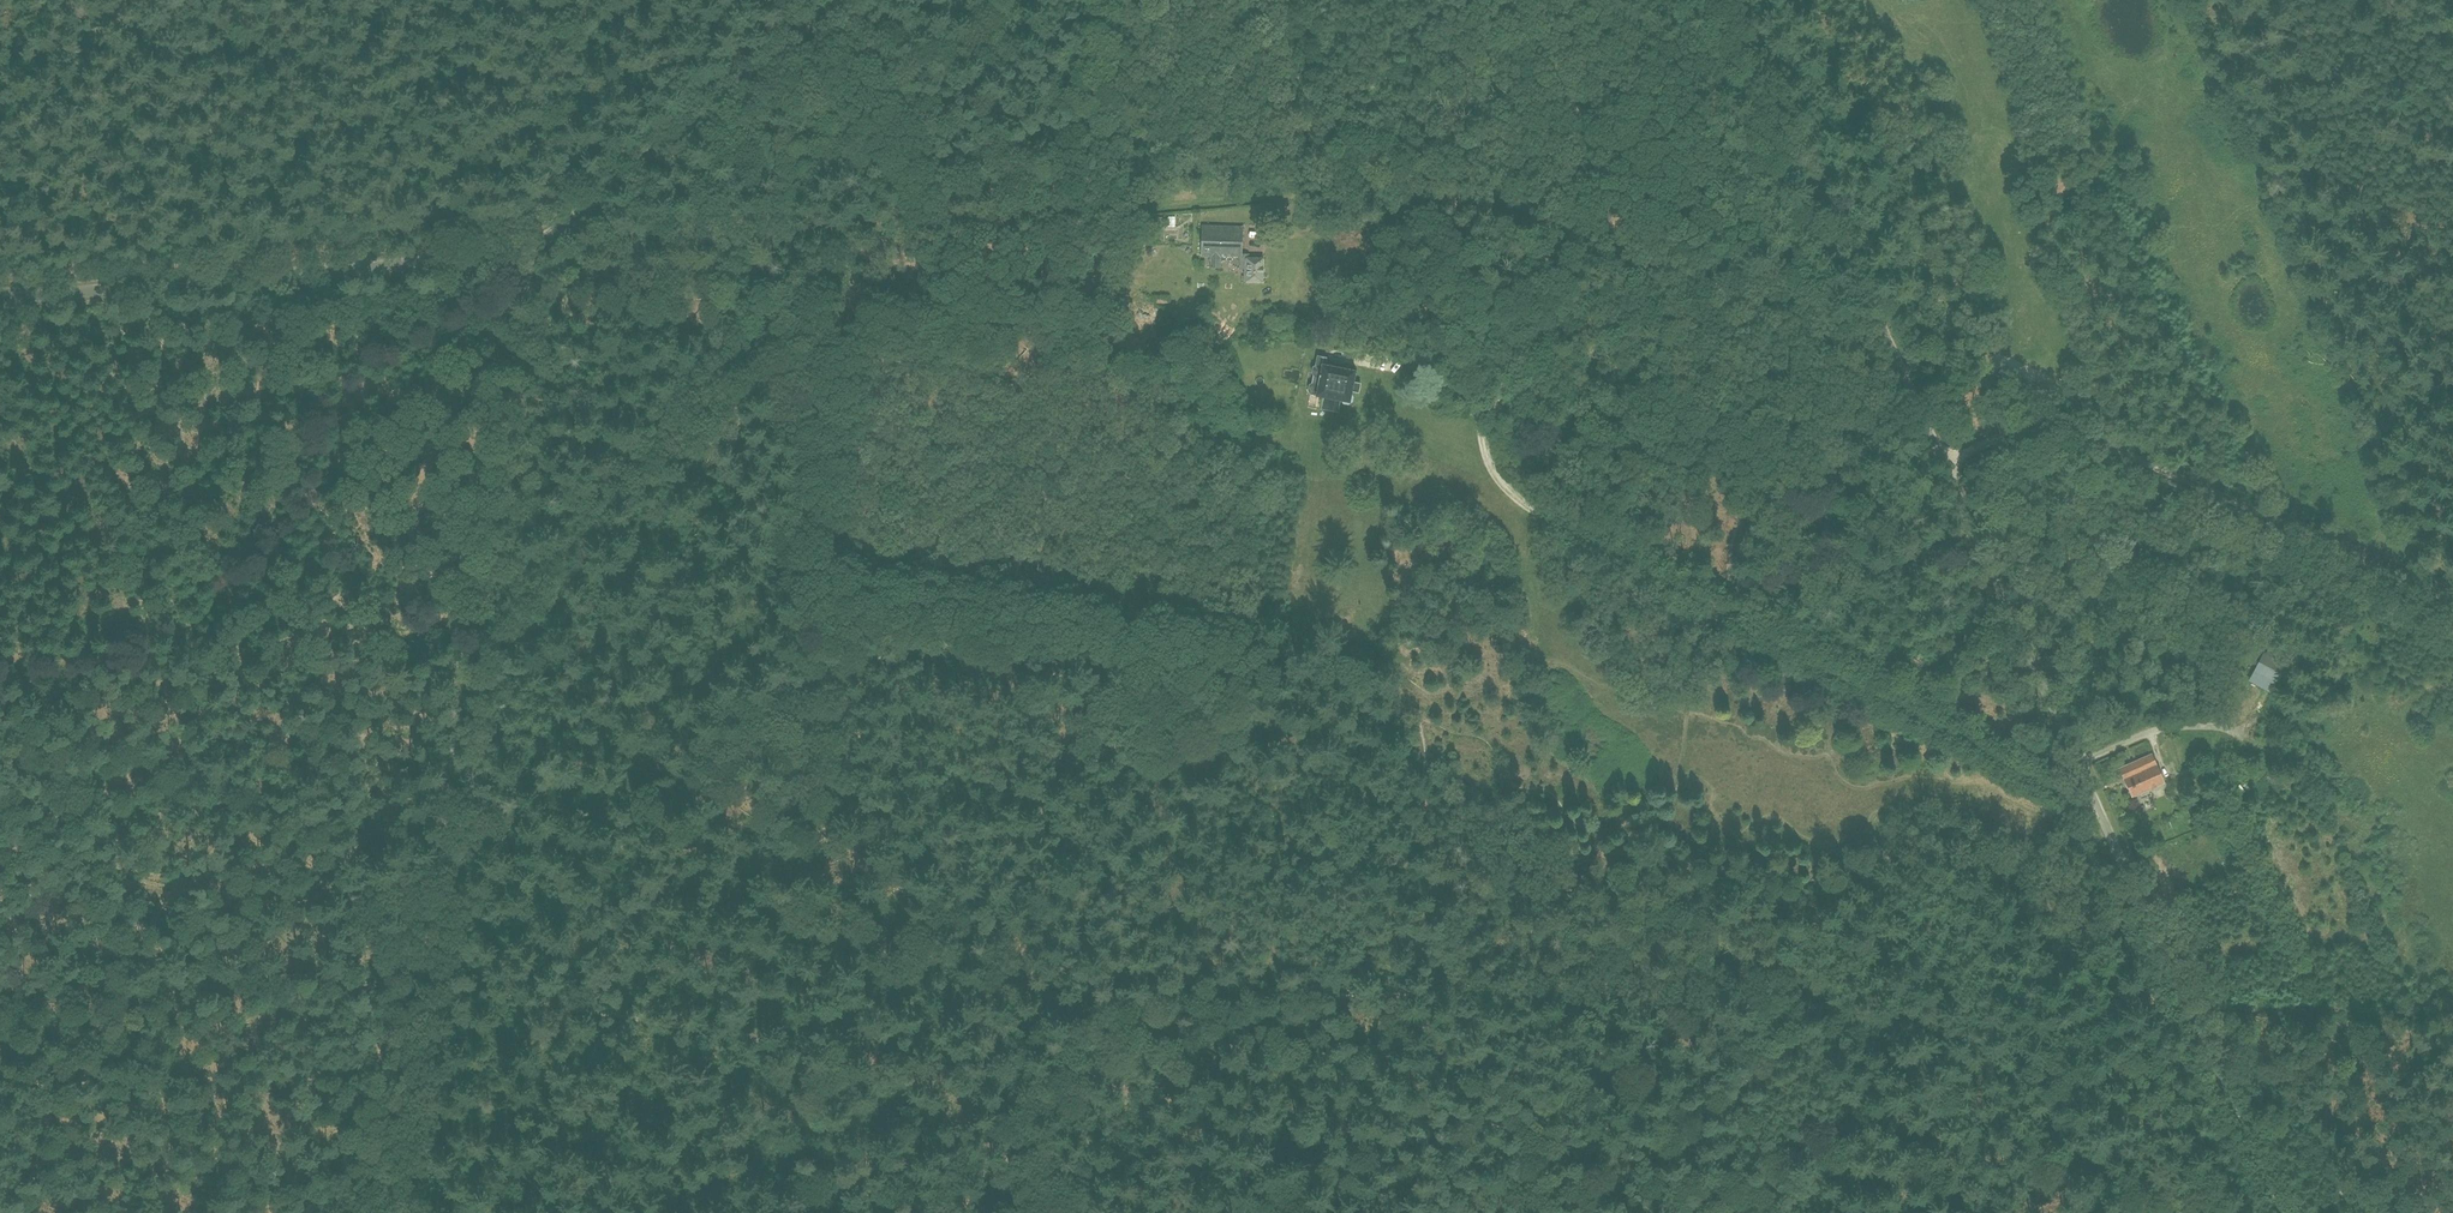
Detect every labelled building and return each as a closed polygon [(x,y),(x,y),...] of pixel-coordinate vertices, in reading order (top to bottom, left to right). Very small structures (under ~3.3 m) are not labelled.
[(1243,226),(1243,225),(1241,225),(1241,226),(1202,225),(1202,255),(1212,255),(1211,267),(1220,267),(1220,256),(1240,257),(1239,268),(1244,268),(1244,281),(1262,281),(1263,258),(1248,257),(1248,254),(1241,253),(1242,226),(1243,226)] [(1386,343),(1387,333),(1367,331),(1366,341),(1386,343)] [(1334,366),(1323,364),(1325,357),(1316,355),(1314,364),(1312,366),(1311,371),(1313,374),(1311,383),(1309,384),(1308,390),(1309,392),(1309,393),(1316,394),(1315,396),(1330,399),(1328,409),(1337,411),(1339,400),(1342,400),(1343,402),(1347,403),(1351,400),(1351,396),(1350,395),(1351,391),(1358,393),(1360,383),(1352,382),(1355,370),(1343,368),(1344,363),(1335,362),(1334,366)] [(2285,658),(2269,650),(2267,653),(2263,652),(2254,668),(2277,681),(2286,664),(2283,662),(2285,658)] [(2124,778),(2155,764),(2151,754),(2127,764),(2119,768),(2124,778)] [(2132,797),(2164,783),(2155,764),(2124,778),(2126,782),(2125,785),(2127,789),(2129,790),(2132,797)] [(2217,804),(2228,799),(2223,786),(2212,790),(2217,804)] [(2179,851),(2197,845),(2194,834),(2175,840),(2179,851)]
